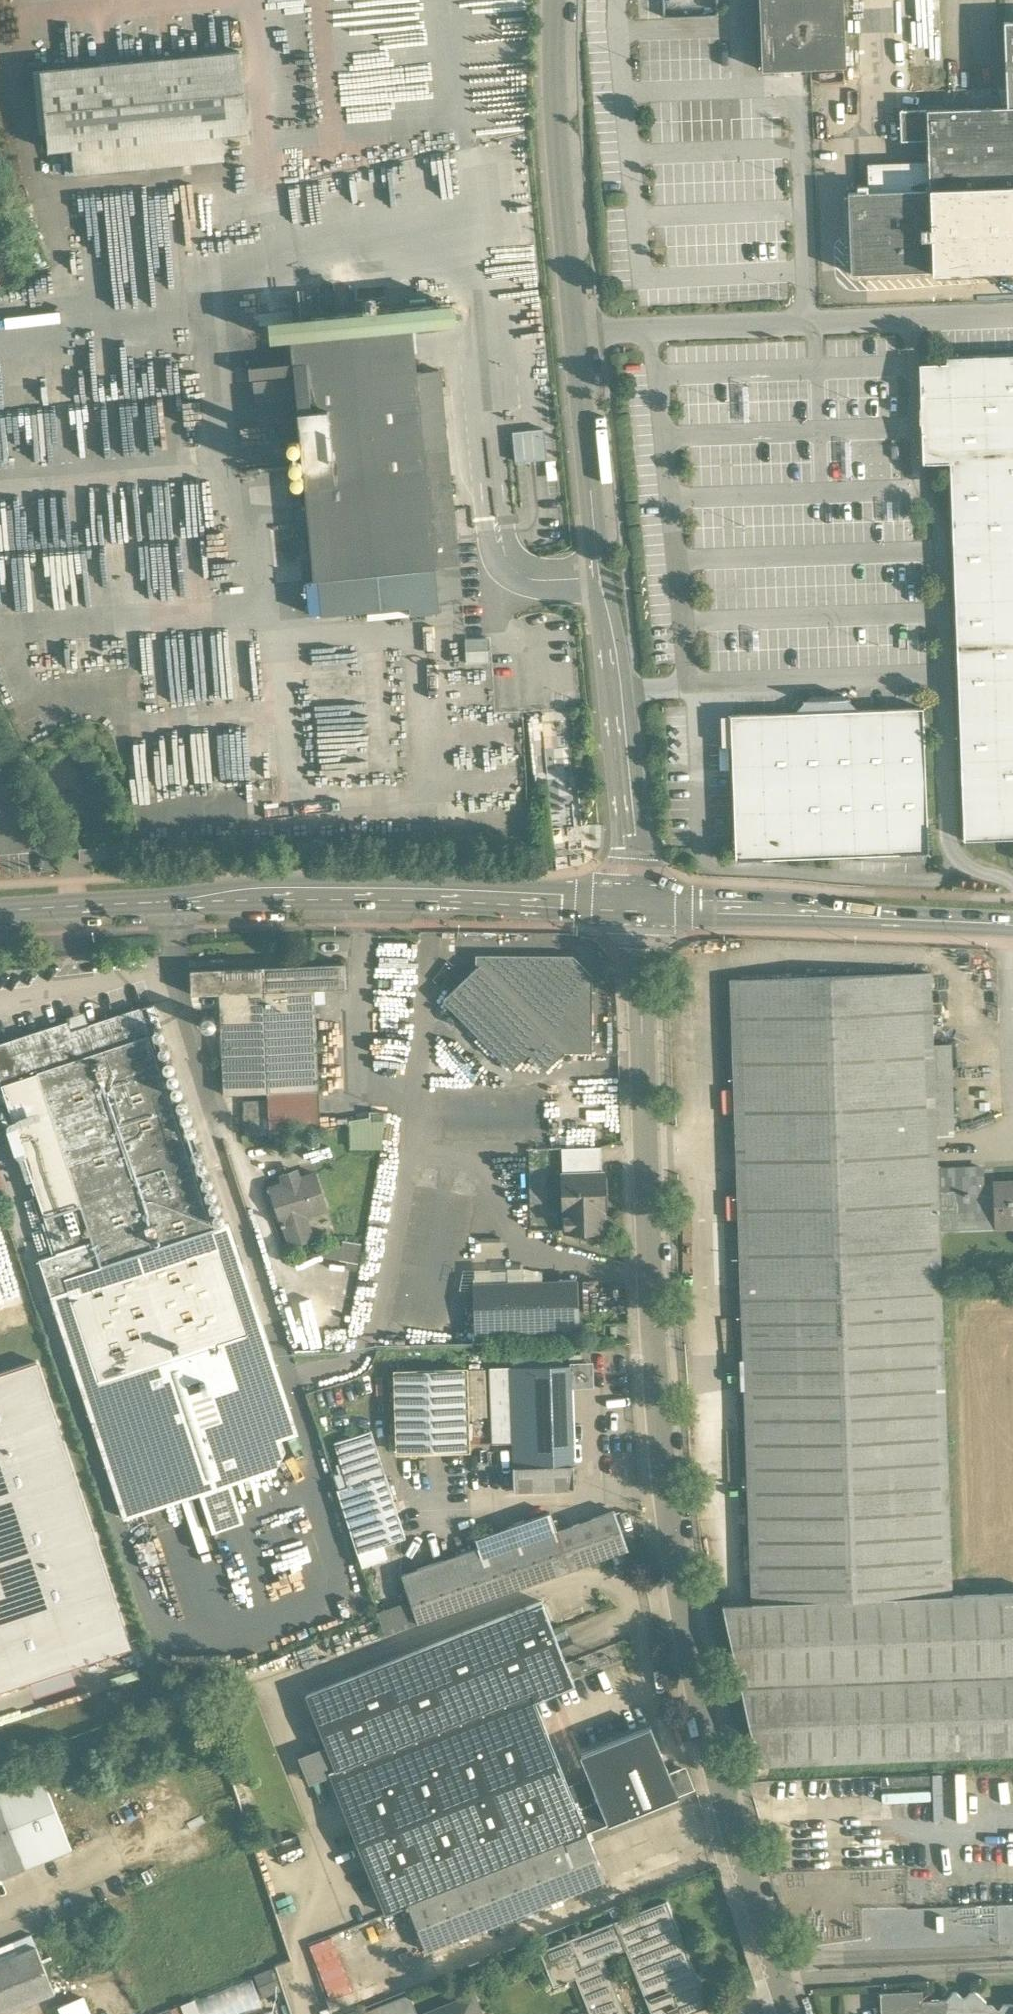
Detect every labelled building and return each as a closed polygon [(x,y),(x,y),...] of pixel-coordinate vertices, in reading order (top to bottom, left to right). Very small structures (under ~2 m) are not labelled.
[(762,71),(845,67),(842,0),(759,0),(762,71)] [(1004,22),(1007,107),(1012,107),(1012,22),(1004,22)] [(239,52),(40,71),(48,151),(72,149),(220,134),(247,132),(239,52)] [(925,110),(926,140),(927,163),(928,191),(931,272),(931,274),(1012,271),(1012,107),(1007,107),(925,110)] [(925,110),(899,111),(900,141),(926,140),(925,110)] [(220,134),(72,149),(74,174),(223,159),(220,134)] [(927,163),(867,165),(868,193),(928,191),(927,163)] [(868,193),(847,194),(850,274),(931,272),(928,191),(868,193)] [(455,304),(432,306),(434,324),(457,321),(455,304)] [(432,306),(311,318),(313,339),(291,341),(314,580),(317,580),(406,572),(406,578),(435,575),(435,569),(459,567),(447,469),(424,471),(414,372),(410,326),(434,324),(432,306)] [(287,321),(267,323),(269,340),(289,338),(287,321)] [(945,358),(946,365),(920,366),(922,416),(924,465),(949,464),(964,842),(1012,840),(1012,355),(945,358)] [(438,370),(414,372),(424,471),(447,469),(438,370)] [(291,378),(254,382),(256,402),(293,398),(291,378)] [(515,462),(547,460),(545,430),(513,433),(515,462)] [(406,572),(317,580),(322,617),(408,608),(408,616),(438,613),(438,603),(462,601),(459,567),(435,569),(435,575),(406,578),(406,572)] [(488,640),(464,640),(465,652),(489,651),(488,640)] [(858,710),(842,696),(809,697),(794,713),(729,715),(735,860),(928,853),(922,708),(858,710)] [(572,958),(478,958),(478,964),(563,1052),(564,1051),(564,1048),(589,1048),(590,976),(572,958)] [(342,962),(261,966),(262,991),(313,988),(344,987),(342,962)] [(563,1052),(478,964),(443,999),(512,1068),(528,1052),(546,1069),(563,1052)] [(261,966),(190,969),(191,994),(219,993),(262,991),(261,966)] [(929,973),(730,980),(752,1603),(723,1604),(755,1764),(1012,1754),(1012,1594),(952,1596),(938,1228),(937,1198),(936,1169),(929,973)] [(313,988),(262,991),(267,1092),(318,1089),(313,988)] [(262,991),(219,993),(224,1094),(267,1092),(262,991)] [(152,1004),(142,1008),(148,1028),(159,1025),(152,1004)] [(71,1031),(68,1022),(0,1044),(0,1082),(56,1251),(38,1257),(123,1518),(275,1469),(284,1450),(281,1438),(212,1230),(139,1008),(71,1031)] [(164,1035),(164,1033),(164,1031),(163,1029),(161,1028),(158,1027),(156,1028),(154,1029),(153,1031),(152,1033),(153,1035),(154,1037),(156,1039),(158,1039),(161,1039),(163,1037),(164,1035)] [(158,1048),(158,1050),(158,1052),(160,1054),(162,1055),(164,1056),(166,1055),(168,1054),(169,1052),(170,1050),(169,1048),(168,1046),(166,1044),(164,1044),(162,1044),(160,1046),(158,1048)] [(174,1067),(175,1064),(174,1062),(173,1060),(171,1059),(169,1059),(166,1059),(164,1060),(163,1062),(163,1065),(163,1067),(164,1069),(166,1070),(169,1071),(171,1070),(173,1069),(174,1067)] [(178,1079),(179,1077),(178,1074),(177,1072),(175,1071),(173,1071),(170,1071),(168,1073),(167,1074),(167,1077),(167,1079),(168,1081),(170,1082),(173,1083),(175,1082),(177,1081),(178,1079)] [(182,1091),(183,1089),(182,1086),(181,1085),(179,1083),(177,1083),(174,1083),(172,1085),(171,1087),(171,1089),(171,1091),(172,1093),(174,1094),(177,1095),(179,1094),(181,1093),(182,1091)] [(267,1092),(267,1098),(268,1132),(267,1132),(267,1135),(319,1126),(318,1089),(267,1092)] [(267,1098),(244,1099),(244,1133),(267,1132),(268,1132),(267,1098)] [(187,1107),(188,1105),(187,1102),(186,1100),(184,1099),(182,1099),(179,1099),(178,1101),(176,1103),(176,1105),(176,1107),(178,1109),(180,1110),(182,1111),(184,1110),(186,1109),(187,1107)] [(386,1111),(370,1110),(370,1119),(348,1119),(349,1146),(379,1146),(386,1111)] [(191,1119),(192,1117),(191,1115),(190,1113),(188,1111),(186,1111),(184,1111),(182,1113),(180,1115),(180,1117),(180,1119),(182,1121),(184,1123),(186,1123),(188,1123),(190,1121),(191,1119)] [(196,1131),(196,1129),(195,1127),(194,1125),(192,1124),(190,1123),(188,1124),(186,1125),(184,1127),(184,1129),(184,1131),(186,1133),(188,1135),(190,1135),(192,1135),(194,1133),(196,1131)] [(203,1155),(204,1152),(203,1150),(202,1148),(200,1147),(198,1146),(195,1147),(193,1148),(192,1150),(192,1152),(192,1155),(193,1157),(195,1158),(198,1158),(200,1158),(202,1157),(203,1155)] [(602,1146),(562,1148),(562,1162),(569,1161),(570,1173),(600,1172),(602,1146)] [(207,1167),(208,1165),(207,1162),(206,1160),(204,1159),(201,1159),(199,1159),(197,1161),(196,1163),(196,1165),(196,1167),(197,1169),(199,1170),(202,1171),(204,1170),(206,1169),(207,1167)] [(977,1168),(936,1169),(937,1198),(978,1196),(978,1188),(977,1168)] [(570,1173),(563,1173),(564,1231),(604,1230),(604,1208),(601,1208),(600,1175),(602,1175),(602,1172),(600,1172),(570,1173)] [(315,1174),(269,1189),(274,1204),(280,1224),(283,1223),(304,1216),(326,1209),(315,1174)] [(212,1183),(213,1181),(212,1178),(211,1177),(209,1175),(207,1175),(204,1175),(203,1177),(201,1179),(201,1181),(201,1183),(203,1185),(205,1186),(207,1187),(209,1186),(211,1185),(212,1183)] [(266,1182),(239,1191),(246,1213),(274,1204),(269,1189),(266,1182)] [(988,1186),(988,1187),(990,1227),(1012,1226),(1012,1185),(988,1186)] [(216,1195),(217,1193),(216,1191),(215,1189),(213,1187),(211,1187),(208,1187),(207,1189),(205,1191),(205,1193),(205,1195),(207,1197),(209,1199),(211,1199),(213,1198),(215,1197),(216,1195)] [(988,1187),(978,1188),(978,1196),(937,1198),(938,1228),(990,1227),(988,1187)] [(220,1207),(221,1205),(220,1203),(219,1201),(217,1200),(215,1199),(212,1200),(211,1201),(209,1203),(209,1205),(209,1207),(211,1209),(213,1211),(215,1211),(217,1211),(219,1209),(220,1207)] [(213,1215),(213,1217),(213,1219),(215,1221),(217,1223),(219,1223),(221,1223),(223,1221),(224,1219),(225,1217),(224,1215),(223,1213),(221,1212),(219,1211),(216,1212),(214,1213),(213,1215)] [(304,1216),(283,1223),(290,1245),(311,1238),(304,1216)] [(297,1433),(229,1225),(212,1230),(281,1438),(297,1433)] [(357,1285),(358,1243),(320,1242),(319,1284),(357,1285)] [(576,1279),(473,1283),(474,1309),(475,1333),(578,1329),(576,1279)] [(473,1283),(460,1283),(461,1309),(474,1309),(473,1283)] [(617,1326),(606,1326),(607,1340),(618,1340),(617,1326)] [(131,1648),(36,1363),(0,1375),(0,1691),(131,1648)] [(569,1366),(510,1368),(512,1445),(514,1491),(573,1489),(570,1386),(569,1366)] [(588,1366),(569,1366),(570,1386),(584,1386),(589,1380),(588,1366)] [(512,1445),(510,1368),(487,1369),(489,1446),(512,1445)] [(467,1369),(395,1371),(398,1452),(469,1450),(467,1369)] [(333,1442),(347,1485),(364,1480),(365,1482),(375,1478),(373,1470),(376,1464),(381,1463),(370,1430),(333,1442)] [(404,1538),(385,1475),(375,1478),(365,1482),(378,1521),(350,1530),(357,1553),(404,1538)] [(347,1485),(337,1489),(350,1530),(378,1521),(365,1482),(364,1480),(347,1485)] [(614,1511),(557,1531),(571,1570),(611,1556),(624,1551),(628,1550),(614,1511)] [(481,1558),(480,1558),(493,1597),(571,1570),(557,1531),(481,1558)] [(478,1548),(401,1575),(411,1603),(418,1623),(493,1597),(480,1558),(481,1558),(478,1548)] [(624,1551),(611,1556),(614,1566),(628,1562),(624,1551)] [(305,1694),(336,1769),(531,1692),(561,1680),(544,1636),(554,1632),(542,1600),(305,1694)] [(418,1623),(411,1603),(377,1615),(384,1634),(418,1623)] [(577,1690),(554,1632),(544,1636),(561,1680),(531,1692),(537,1706),(577,1690)] [(336,1769),(329,1772),(385,1913),(587,1832),(610,1823),(591,1777),(569,1786),(537,1706),(531,1692),(336,1769)] [(651,1726),(582,1754),(591,1777),(610,1823),(679,1795),(678,1794),(670,1773),(651,1726)] [(54,1764),(40,1770),(44,1781),(59,1775),(54,1764)] [(683,1768),(670,1773),(678,1794),(691,1789),(683,1768)] [(0,1786),(0,1805),(25,1867),(71,1849),(44,1781),(40,1770),(0,1786)] [(25,1867),(0,1805),(0,1877),(25,1867)] [(587,1832),(565,1841),(577,1873),(600,1863),(587,1832)] [(565,1841),(408,1904),(413,1917),(420,1935),(402,1943),(408,1958),(583,1888),(577,1873),(565,1841)] [(982,1854),(984,1900),(1012,1898),(1012,1852),(982,1854)] [(614,1920),(625,1949),(652,2013),(689,2013),(709,2006),(667,1900),(614,1920)] [(408,1904),(387,1912),(393,1925),(413,1917),(408,1904)] [(540,1950),(554,1986),(575,1977),(590,2013),(626,2013),(605,1963),(602,1964),(600,1959),(625,1949),(614,1920),(540,1950)] [(327,1996),(349,1989),(331,1935),(309,1942),(327,1996)] [(0,1961),(0,2013),(2,2013),(55,1993),(36,1946),(0,1961)] [(188,2000),(194,2013),(242,2013),(262,2006),(250,1976),(188,2000)] [(1011,2004),(1003,2004),(998,2008),(996,2009),(992,2005),(985,2005),(985,2001),(974,1992),(970,1992),(965,1999),(962,2000),(956,1992),(951,1993),(944,2000),(922,2001),(922,1990),(881,1991),(882,2013),(1012,2013),(1012,2005),(1011,2004)] [(52,2007),(56,2013),(90,2013),(81,1993),(52,2007)] [(368,2013),(412,2013),(416,2013),(408,1993),(367,2010),(368,2013)] [(429,2013),(479,2013),(472,1997),(429,2013)]
